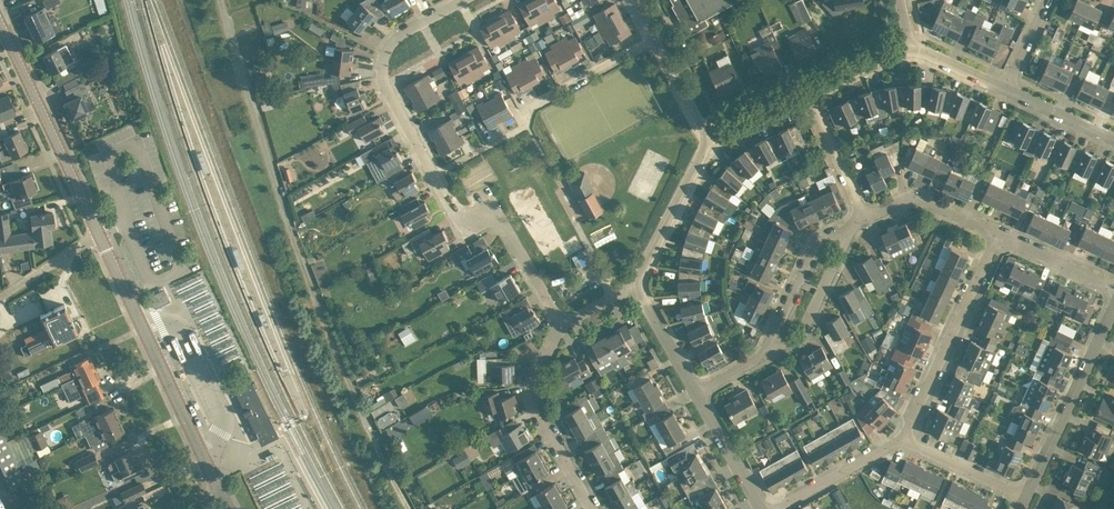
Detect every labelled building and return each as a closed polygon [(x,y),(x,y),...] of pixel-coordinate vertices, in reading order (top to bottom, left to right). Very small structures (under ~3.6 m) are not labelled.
[(347,20),(360,31),(372,17),(376,20),(379,16),(385,13),(380,3),(378,0),(363,0),(355,11),(347,20)] [(393,14),(410,4),(408,0),(386,0),(393,14)] [(537,21),(539,24),(547,20),(537,0),(527,0),(520,4),(525,14),(531,24),(537,21)] [(547,20),(556,15),(554,12),(560,8),(556,0),(537,0),(547,20)] [(674,4),(672,5),(683,25),(685,24),(691,34),(710,23),(705,16),(734,0),(672,0),(674,4)] [(805,3),(803,0),(798,0),(795,1),(804,22),(812,19),(805,3)] [(837,8),(865,3),(864,0),(835,0),(837,8)] [(991,2),(1003,7),(1005,2),(1022,9),(1026,0),(987,0),(991,2)] [(1090,3),(1083,0),(1076,0),(1069,16),(1081,22),(1090,3)] [(594,22),(599,31),(623,17),(615,2),(595,14),(598,20),(594,22)] [(108,11),(106,3),(97,6),(100,13),(108,11)] [(1102,9),(1090,3),(1081,22),(1094,27),(1102,9)] [(958,5),(954,11),(944,31),(957,37),(958,38),(965,21),(971,24),(976,13),(979,7),(975,4),(972,10),(967,8),(966,9),(958,5)] [(954,11),(952,10),(942,6),(933,26),(944,31),(954,11)] [(43,7),(24,16),(25,19),(24,20),(26,23),(27,23),(35,41),(55,32),(43,7)] [(495,18),(508,42),(517,37),(515,33),(521,30),(515,19),(510,9),(495,18)] [(560,16),(563,23),(572,19),(568,12),(560,16)] [(921,12),(923,20),(928,23),(931,17),(921,12)] [(985,17),(976,13),(971,24),(976,26),(969,43),(970,43),(981,48),(990,29),(982,24),(985,17)] [(623,17),(599,31),(604,39),(607,37),(611,43),(631,32),(623,17)] [(492,46),(498,43),(500,46),(508,42),(495,18),(480,26),(492,46)] [(288,30),(286,21),(272,25),(275,34),(288,30)] [(575,29),(571,23),(567,25),(570,32),(575,29)] [(750,50),(754,58),(747,61),(749,66),(759,62),(761,66),(760,66),(761,68),(762,67),(765,74),(783,65),(771,42),(777,39),(770,24),(759,29),(765,43),(750,50)] [(1012,29),(1003,25),(999,33),(990,29),(981,48),(993,54),(994,54),(1001,38),(1007,41),(1012,29)] [(1059,26),(1056,32),(1063,36),(1066,29),(1059,26)] [(788,36),(791,42),(799,58),(816,49),(806,27),(788,36)] [(531,33),(535,39),(540,37),(536,30),(531,33)] [(723,30),(709,37),(712,44),(726,37),(723,30)] [(337,40),(334,58),(357,62),(358,56),(354,56),(355,49),(345,47),(346,44),(343,43),(346,37),(336,32),(333,31),(330,37),(337,40)] [(1091,31),(1087,39),(1094,42),(1097,34),(1091,31)] [(1053,38),(1060,42),(1061,42),(1063,36),(1056,32),(1053,38)] [(530,42),(534,40),(531,33),(526,36),(529,42),(530,42)] [(1097,34),(1094,42),(1096,43),(1100,45),(1104,37),(1097,34)] [(591,48),(599,44),(594,35),(586,39),(591,48)] [(576,36),(569,40),(567,36),(559,40),(572,64),(587,56),(582,47),(576,36)] [(535,41),(539,49),(546,45),(542,38),(535,41)] [(572,64),(559,40),(551,45),(551,46),(545,49),(547,52),(546,52),(557,73),(572,64)] [(537,49),(534,42),(529,45),(532,51),(537,49)] [(52,71),(61,66),(74,60),(66,44),(57,48),(43,55),(52,71)] [(475,74),(477,78),(486,73),(484,70),(490,66),(479,46),(464,54),(475,74)] [(495,61),(500,58),(498,54),(496,52),(495,53),(491,55),(495,61)] [(469,83),(477,78),(475,74),(464,54),(449,62),(461,83),(467,79),(469,83)] [(743,85),(738,75),(728,54),(717,59),(719,65),(709,70),(722,95),(743,85)] [(537,58),(530,61),(528,57),(520,62),(533,86),(548,78),(542,68),(537,58)] [(1073,72),(1079,75),(1086,60),(1080,57),(1079,59),(1078,59),(1076,62),(1066,57),(1065,57),(1061,65),(1061,66),(1053,84),(1065,90),(1073,72)] [(357,62),(334,58),(332,75),(324,76),(325,84),(329,83),(340,82),(339,75),(341,75),(341,72),(351,73),(352,67),(357,67),(357,62)] [(90,60),(78,65),(82,73),(93,67),(90,60)] [(501,60),(496,63),(500,69),(504,66),(501,60)] [(1040,78),(1053,84),(1061,66),(1061,65),(1049,60),(1040,78)] [(518,94),(533,86),(520,62),(511,67),(514,71),(507,74),(513,84),(518,94)] [(434,71),(437,78),(446,73),(442,66),(434,71)] [(61,84),(76,77),(82,73),(78,67),(58,77),(61,84)] [(502,76),(498,69),(493,72),(497,78),(502,76)] [(85,73),(87,78),(94,75),(92,70),(85,73)] [(267,84),(264,73),(254,76),(258,87),(267,84)] [(411,94),(413,98),(433,86),(430,81),(432,80),(428,74),(405,87),(409,95),(411,94)] [(324,76),(316,77),(318,85),(325,84),(324,76)] [(507,86),(502,77),(496,81),(500,90),(507,86)] [(1089,101),(1097,82),(1084,77),(1076,95),(1089,101)] [(340,83),(344,94),(337,96),(335,100),(337,106),(341,108),(349,105),(352,113),(366,107),(363,98),(367,96),(365,91),(360,93),(358,88),(363,86),(360,79),(349,81),(340,83)] [(68,114),(71,116),(72,118),(88,111),(84,102),(92,98),(84,81),(65,90),(69,100),(64,102),(66,106),(66,110),(68,114)] [(1097,82),(1089,101),(1101,106),(1109,88),(1097,82)] [(908,113),(907,106),(907,84),(896,85),(896,84),(896,85),(883,87),(882,87),(886,108),(899,107),(900,114),(906,113),(908,113)] [(907,84),(907,106),(920,107),(928,107),(933,86),(921,85),(921,84),(908,84),(907,84)] [(942,110),(949,112),(957,92),(946,89),(947,88),(946,88),(933,86),(934,85),(933,85),(933,86),(928,107),(942,110)] [(436,92),(433,86),(413,98),(415,101),(413,102),(418,110),(441,97),(438,91),(436,92)] [(469,94),(465,86),(458,90),(463,98),(469,94)] [(865,114),(865,115),(877,111),(878,110),(878,111),(879,111),(879,110),(886,108),(882,87),(872,90),(871,89),(871,90),(859,94),(858,94),(858,95),(865,114)] [(448,94),(453,103),(461,99),(456,89),(448,94)] [(490,100),(501,120),(504,118),(505,119),(514,115),(501,91),(495,95),(496,97),(490,100)] [(962,117),(970,120),(979,101),(970,97),(970,96),(969,96),(958,92),(958,91),(957,91),(957,92),(949,112),(962,117)] [(5,116),(15,111),(14,110),(16,109),(14,103),(12,104),(8,94),(0,97),(0,118),(5,116)] [(858,119),(857,118),(865,114),(858,95),(848,99),(848,98),(847,99),(848,99),(836,105),(836,104),(835,104),(836,105),(828,109),(836,128),(845,124),(857,118),(857,119),(858,119)] [(459,113),(467,109),(462,100),(454,104),(459,113)] [(477,105),(484,118),(490,128),(498,123),(497,122),(501,120),(490,100),(485,103),(484,101),(477,105)] [(980,101),(980,100),(979,101),(970,120),(991,130),(996,120),(1001,110),(1000,110),(1000,111),(992,107),(992,106),(991,106),(980,101)] [(1002,114),(1000,124),(1006,126),(1008,115),(1002,114)] [(364,115),(355,120),(346,124),(351,133),(359,129),(366,141),(385,130),(381,124),(384,122),(380,116),(373,119),(368,122),(364,115)] [(452,117),(438,125),(429,130),(433,139),(435,138),(437,141),(457,130),(454,125),(456,124),(452,117)] [(1014,140),(1025,146),(1023,152),(1031,156),(1043,131),(1035,127),(1036,126),(1035,126),(1035,127),(1023,121),(1024,121),(1023,120),(1018,130),(1014,140)] [(325,122),(323,130),(330,132),(333,124),(325,122)] [(776,133),(787,157),(800,151),(799,150),(807,147),(808,147),(797,122),(796,122),(797,123),(789,127),(788,126),(788,127),(777,132),(776,132),(776,133)] [(915,131),(922,132),(923,124),(916,124),(915,131)] [(12,154),(27,149),(26,148),(19,131),(19,130),(9,134),(6,127),(0,129),(0,146),(7,144),(8,146),(0,149),(0,158),(1,161),(13,156),(12,155),(12,154)] [(465,141),(462,135),(460,136),(457,130),(437,141),(439,145),(437,146),(442,154),(465,141)] [(1044,130),(1043,131),(1031,156),(1032,156),(1035,150),(1055,159),(1064,140),(1056,137),(1056,136),(1055,136),(1044,131),(1044,130)] [(754,144),(764,163),(776,156),(779,160),(787,157),(776,133),(766,137),(765,137),(766,138),(755,144),(754,143),(754,144)] [(377,145),(371,148),(361,153),(365,162),(379,155),(386,168),(403,159),(396,147),(399,146),(397,142),(390,146),(387,139),(377,145)] [(870,149),(876,161),(879,166),(880,167),(884,177),(889,174),(888,173),(895,169),(894,165),(900,162),(897,156),(899,156),(899,139),(884,146),(883,143),(870,149)] [(917,149),(915,149),(909,146),(904,158),(910,161),(908,165),(915,168),(915,170),(920,172),(933,142),(928,140),(923,150),(917,148),(917,149)] [(1064,140),(1055,159),(1076,169),(1085,150),(1077,146),(1077,145),(1076,145),(1076,146),(1065,141),(1065,140),(1064,140)] [(935,172),(941,175),(946,163),(941,161),(942,159),(934,155),(938,148),(932,145),(934,141),(933,142),(920,172),(925,174),(925,173),(933,176),(935,172)] [(857,155),(870,149),(867,142),(854,148),(857,155)] [(959,143),(956,149),(962,151),(965,146),(959,143)] [(734,159),(747,176),(764,163),(754,144),(745,150),(744,150),(745,151),(735,159),(735,158),(734,159)] [(1089,175),(1097,178),(1105,159),(1097,156),(1098,155),(1097,155),(1085,150),(1086,149),(1085,149),(1085,150),(1076,169),(1073,176),(1085,182),(1089,175)] [(973,157),(981,161),(984,155),(976,152),(973,157)] [(828,163),(825,156),(815,160),(818,167),(828,163)] [(717,178),(718,178),(734,192),(743,181),(747,176),(734,159),(727,168),(726,167),(726,168),(718,178),(718,177),(717,178)] [(1105,159),(1097,178),(1113,186),(1113,163),(1106,160),(1106,159),(1105,159)] [(0,166),(0,191),(11,187),(15,196),(12,197),(15,207),(33,204),(29,192),(36,189),(30,173),(18,177),(13,162),(0,166)] [(955,195),(963,176),(966,170),(953,164),(952,166),(946,163),(941,175),(947,178),(942,187),(950,191),(949,193),(955,195)] [(833,173),(829,166),(824,168),(827,175),(833,173)] [(880,167),(879,166),(867,172),(865,167),(856,171),(862,185),(867,183),(871,193),(881,189),(880,187),(888,184),(884,177),(880,167)] [(291,167),(284,169),(287,181),(294,179),(291,167)] [(403,167),(394,173),(391,174),(394,181),(396,180),(400,187),(392,191),(397,200),(419,188),(415,180),(417,179),(413,171),(407,174),(403,167)] [(1032,178),(1036,171),(1028,168),(1025,174),(1032,178)] [(603,209),(601,206),(593,191),(595,190),(585,171),(569,180),(579,199),(580,199),(590,217),(603,210),(603,209)] [(796,177),(793,171),(785,174),(788,180),(796,177)] [(987,201),(995,204),(1003,187),(992,182),(996,174),(988,171),(984,180),(979,192),(984,195),(981,200),(986,202),(987,201)] [(802,178),(805,186),(816,181),(812,174),(802,178)] [(972,189),(979,192),(984,180),(978,177),(976,182),(963,176),(955,195),(959,197),(960,195),(967,199),(972,189)] [(703,199),(704,199),(722,210),(729,198),(732,194),(734,192),(718,178),(711,187),(710,187),(711,188),(704,198),(703,199)] [(822,194),(821,194),(829,212),(841,207),(837,199),(843,196),(836,180),(826,185),(819,188),(822,194)] [(1033,198),(1040,184),(1039,184),(1035,193),(1029,190),(1026,197),(1014,192),(1005,211),(1010,214),(1011,212),(1019,215),(1024,204),(1030,206),(1033,198)] [(1040,184),(1033,198),(1040,201),(1046,187),(1040,184)] [(764,198),(767,201),(769,199),(772,196),(775,196),(779,193),(779,191),(776,187),(769,192),(764,198)] [(1014,192),(1003,187),(995,204),(1002,207),(1001,209),(1005,211),(1014,192)] [(804,195),(798,197),(809,221),(819,217),(808,191),(803,193),(804,195)] [(821,194),(812,198),(809,191),(808,191),(819,217),(829,212),(821,194)] [(417,197),(408,202),(402,205),(405,211),(401,213),(407,223),(410,221),(414,228),(430,219),(426,212),(430,210),(425,200),(421,203),(417,197)] [(775,209),(790,222),(796,219),(799,226),(809,221),(798,197),(777,207),(775,209)] [(767,201),(764,198),(759,204),(762,207),(767,201)] [(352,205),(349,199),(343,202),(347,208),(352,205)] [(692,220),(693,221),(712,231),(718,218),(724,221),(728,213),(722,210),(704,199),(699,208),(698,209),(699,209),(693,220),(692,220)] [(1068,208),(1077,213),(1075,217),(1082,220),(1084,216),(1082,215),(1086,207),(1072,200),(1068,208)] [(1109,206),(1111,203),(1105,200),(1102,207),(1107,209),(1109,206)] [(1088,207),(1084,216),(1082,220),(1088,223),(1094,210),(1088,207)] [(768,230),(770,231),(788,239),(793,229),(776,221),(778,216),(790,222),(775,209),(769,217),(764,228),(768,230)] [(35,246),(34,244),(52,241),(51,230),(42,231),(41,227),(32,228),(32,231),(29,231),(10,234),(7,212),(0,213),(0,251),(35,246)] [(42,231),(51,230),(50,226),(54,226),(53,212),(30,214),(31,222),(27,222),(29,231),(32,231),(32,228),(41,227),(42,231)] [(1025,231),(1030,233),(1031,231),(1038,235),(1046,217),(1034,212),(1025,231)] [(1046,239),(1045,240),(1050,242),(1059,223),(1046,217),(1038,235),(1046,239)] [(388,238),(401,231),(394,219),(382,225),(388,238)] [(684,244),(705,251),(711,231),(712,231),(693,221),(689,230),(688,230),(688,231),(689,231),(684,243),(684,244)] [(897,223),(892,225),(901,246),(914,241),(916,245),(923,241),(918,231),(913,221),(907,223),(906,222),(899,226),(897,223)] [(1059,223),(1050,242),(1055,244),(1055,243),(1063,246),(1067,236),(1071,228),(1059,223)] [(890,251),(901,246),(892,225),(888,227),(889,230),(882,234),(886,243),(880,246),(885,258),(892,255),(890,251)] [(1090,250),(1099,231),(1086,225),(1078,243),(1085,246),(1085,248),(1090,250)] [(430,227),(420,233),(409,238),(416,250),(422,247),(428,259),(450,247),(446,240),(448,238),(443,229),(434,234),(430,227)] [(749,239),(751,234),(744,231),(742,235),(749,239)] [(770,231),(766,241),(783,249),(788,239),(770,231)] [(1102,254),(1111,236),(1099,231),(1090,250),(1094,252),(1095,251),(1102,254)] [(1111,236),(1102,254),(1110,258),(1109,259),(1113,262),(1113,238),(1111,236)] [(760,238),(755,248),(778,260),(783,249),(766,241),(760,238)] [(468,244),(452,253),(457,261),(465,256),(476,274),(499,261),(494,252),(492,253),(488,247),(474,255),(468,244)] [(679,268),(680,269),(702,272),(703,258),(705,251),(684,244),(682,255),(681,255),(682,255),(680,268),(679,268)] [(951,247),(947,257),(946,258),(963,266),(969,255),(951,247)] [(778,260),(755,248),(750,259),(774,270),(778,260)] [(886,267),(880,270),(872,255),(855,265),(865,281),(872,277),(877,284),(875,286),(880,294),(890,288),(889,285),(895,282),(886,267)] [(963,266),(946,258),(941,269),(958,277),(963,266)] [(774,270),(750,259),(756,262),(751,272),(769,280),(774,270)] [(1016,291),(1027,268),(1014,262),(1011,269),(1003,265),(997,278),(1011,285),(1010,288),(1016,291)] [(374,265),(367,268),(373,282),(380,279),(374,265)] [(1021,294),(1022,293),(1037,300),(1042,287),(1035,283),(1039,273),(1027,268),(1016,291),(1021,294)] [(679,294),(680,294),(702,293),(701,279),(702,272),(680,269),(679,280),(678,280),(679,281),(680,293),(679,293),(679,294)] [(958,277),(941,269),(936,280),(953,288),(958,277)] [(492,272),(483,278),(476,282),(481,291),(491,285),(500,301),(520,290),(511,273),(497,281),(492,272)] [(774,290),(749,278),(744,289),(769,301),(774,290)] [(953,288),(936,280),(931,291),(948,299),(953,288)] [(1060,305),(1067,308),(1076,289),(1075,290),(1060,283),(1057,290),(1053,288),(1052,291),(1042,287),(1037,300),(1036,301),(1045,305),(1046,302),(1059,308),(1060,305)] [(165,287),(150,294),(154,303),(156,308),(171,301),(165,287)] [(874,312),(865,295),(858,298),(853,288),(839,296),(848,312),(855,308),(861,319),(874,312)] [(769,301),(744,289),(751,293),(746,303),(764,311),(769,301)] [(1085,293),(1076,289),(1067,308),(1076,312),(1074,316),(1087,322),(1094,306),(1087,302),(1088,299),(1083,297),(1085,293)] [(891,295),(894,301),(902,297),(898,291),(891,295)] [(948,299),(931,291),(926,302),(943,310),(948,299)] [(702,300),(702,293),(680,294),(682,305),(681,305),(681,306),(682,306),(685,318),(684,318),(684,319),(685,319),(706,314),(702,300)] [(520,300),(507,307),(501,311),(509,326),(517,322),(522,331),(541,321),(534,310),(532,311),(528,305),(525,307),(520,300)] [(989,302),(983,315),(1008,326),(1011,320),(1009,319),(1014,307),(999,300),(996,306),(989,302)] [(912,306),(902,302),(898,310),(908,314),(912,306)] [(943,310),(926,302),(921,313),(938,321),(943,310)] [(49,333),(53,342),(53,343),(78,331),(79,329),(80,326),(78,322),(75,321),(73,321),(65,304),(65,303),(40,315),(47,329),(49,333)] [(741,313),(748,317),(759,321),(762,316),(764,311),(746,303),(741,313)] [(694,343),(713,334),(707,322),(713,319),(710,313),(706,314),(685,319),(688,330),(688,331),(689,330),(694,342),(693,342),(694,343)] [(826,323),(832,333),(826,336),(836,353),(848,345),(842,335),(849,331),(840,315),(826,323)] [(986,339),(997,344),(1000,338),(994,335),(997,329),(1005,332),(1008,326),(983,315),(977,327),(984,331),(982,337),(986,339)] [(910,336),(928,345),(930,340),(929,340),(932,333),(926,330),(929,324),(915,317),(911,316),(909,322),(906,327),(913,330),(910,336)] [(1036,327),(1039,321),(1031,317),(1028,323),(1036,327)] [(1059,329),(1074,336),(1078,328),(1062,321),(1059,329)] [(608,337),(623,365),(629,361),(624,352),(638,344),(627,324),(626,324),(627,326),(608,337)] [(409,325),(398,331),(406,344),(417,338),(409,325)] [(762,331),(757,328),(757,329),(755,333),(754,334),(752,337),(758,339),(759,336),(760,336),(762,331)] [(1072,338),(1073,336),(1063,332),(1058,329),(1054,337),(1069,345),(1072,338)] [(21,346),(25,356),(53,342),(49,333),(26,344),(21,346)] [(1087,335),(1083,333),(1080,334),(1078,338),(1084,341),(1087,335)] [(717,341),(714,334),(713,334),(694,343),(699,351),(698,351),(699,351),(705,362),(705,363),(724,352),(723,352),(717,341)] [(587,349),(593,358),(596,365),(610,357),(613,363),(614,362),(617,368),(623,365),(608,337),(607,335),(593,343),(594,345),(587,349)] [(900,340),(895,351),(914,360),(917,353),(922,356),(925,349),(926,350),(928,345),(910,336),(906,343),(900,340)] [(1052,336),(1050,339),(1043,353),(1068,364),(1073,353),(1069,351),(1072,346),(1069,345),(1054,337),(1052,336)] [(877,347),(871,337),(862,342),(867,352),(868,352),(876,348),(877,347)] [(889,347),(892,341),(884,337),(882,344),(889,347)] [(972,340),(967,351),(991,362),(996,352),(999,345),(997,344),(986,339),(983,345),(972,340)] [(1020,353),(1024,346),(1018,344),(1015,351),(1020,353)] [(833,366),(827,356),(822,346),(800,358),(806,368),(811,378),(833,366)] [(896,365),(893,371),(912,380),(914,375),(913,375),(916,368),(911,366),(914,360),(895,351),(890,362),(896,365)] [(972,367),(969,373),(983,379),(991,362),(967,351),(961,362),(972,367)] [(1068,364),(1043,353),(1036,370),(1042,373),(1056,379),(1059,374),(1062,376),(1068,364)] [(73,370),(58,377),(61,384),(95,367),(89,355),(70,364),(73,370)] [(492,372),(492,381),(495,381),(495,383),(502,382),(502,380),(513,380),(513,378),(515,378),(515,363),(509,363),(509,356),(486,357),(487,372),(492,372)] [(572,384),(569,380),(581,374),(583,378),(592,373),(589,368),(584,358),(578,361),(575,357),(561,365),(565,372),(558,376),(564,388),(572,384)] [(861,366),(867,369),(870,362),(864,359),(861,366)] [(95,367),(61,384),(69,401),(84,394),(81,388),(90,383),(100,379),(95,367)] [(842,385),(846,384),(849,389),(854,386),(851,380),(850,379),(844,368),(836,373),(842,385)] [(762,380),(767,389),(771,395),(783,389),(786,394),(793,390),(787,378),(781,369),(762,380)] [(910,385),(912,380),(893,371),(890,378),(884,375),(882,380),(885,382),(882,387),(890,391),(900,396),(903,390),(905,391),(909,384),(910,385)] [(956,374),(951,385),(969,393),(974,382),(980,386),(983,379),(969,373),(966,379),(956,374)] [(1056,379),(1042,373),(1040,378),(1034,375),(1028,386),(1052,397),(1057,386),(1054,385),(1056,379)] [(598,375),(585,382),(590,391),(603,384),(598,375)] [(633,387),(640,399),(660,387),(657,383),(654,384),(650,377),(641,382),(638,376),(626,383),(629,389),(633,387)] [(804,403),(812,399),(799,376),(791,381),(804,403)] [(45,393),(52,390),(47,380),(40,383),(45,393)] [(272,427),(251,383),(238,389),(248,409),(244,411),(246,415),(250,413),(260,433),(272,427)] [(1002,393),(1005,387),(999,384),(996,390),(1002,393)] [(954,407),(968,414),(971,407),(970,407),(975,397),(969,394),(969,393),(951,385),(945,396),(956,401),(954,407)] [(1028,386),(1020,403),(1027,407),(1028,406),(1041,412),(1043,407),(1047,409),(1052,397),(1028,386)] [(387,391),(391,398),(398,394),(394,387),(387,391)] [(660,387),(640,399),(646,410),(643,413),(646,419),(658,412),(654,406),(664,401),(660,393),(662,392),(660,387)] [(881,387),(869,400),(874,405),(889,419),(893,415),(892,415),(897,409),(893,405),(898,400),(900,396),(890,391),(882,387),(881,387)] [(726,404),(736,421),(758,409),(746,388),(736,394),(738,397),(726,404)] [(499,391),(480,397),(485,412),(494,409),(497,418),(509,415),(508,413),(517,410),(514,401),(517,401),(515,394),(501,398),(499,391)] [(409,402),(403,392),(392,399),(397,409),(409,402)] [(596,412),(593,406),(586,394),(566,405),(570,412),(565,414),(572,426),(588,417),(596,412)] [(839,397),(841,402),(847,398),(844,394),(839,397)] [(1113,395),(1110,403),(1103,400),(1097,413),(1113,421),(1113,395)] [(440,404),(437,399),(430,404),(433,409),(440,404)] [(991,399),(987,407),(991,409),(995,401),(994,400),(991,399)] [(869,400),(865,405),(856,414),(868,434),(876,425),(880,427),(885,422),(886,423),(889,419),(874,405),(869,400)] [(1027,407),(1020,403),(1019,403),(1011,420),(1019,423),(1020,422),(1037,430),(1042,419),(1038,418),(1041,412),(1028,406),(1027,407)] [(429,404),(412,412),(417,422),(434,414),(429,404)] [(85,412),(82,406),(75,409),(79,415),(85,412)] [(81,424),(86,435),(119,419),(114,407),(104,412),(94,417),(94,418),(81,424)] [(940,408),(935,419),(959,431),(964,420),(965,420),(968,414),(954,407),(951,413),(940,408)] [(649,425),(656,421),(662,433),(680,423),(673,411),(661,418),(658,412),(646,419),(649,425)] [(813,416),(815,421),(821,418),(819,413),(813,416)] [(606,430),(603,424),(595,428),(588,417),(572,426),(579,438),(583,435),(587,441),(606,430)] [(853,417),(841,424),(854,447),(859,444),(858,441),(865,437),(853,417)] [(119,419),(86,435),(91,445),(104,438),(105,440),(114,435),(124,430),(119,419)] [(948,439),(953,428),(959,431),(935,419),(930,431),(948,439)] [(1020,422),(1019,423),(1014,434),(1012,433),(1009,438),(1022,444),(1025,439),(1031,442),(1037,430),(1020,422)] [(504,424),(487,434),(494,446),(503,441),(508,451),(530,438),(528,434),(530,434),(526,428),(525,429),(522,423),(508,431),(504,424)] [(662,433),(657,436),(663,447),(666,453),(682,444),(679,438),(686,434),(680,423),(662,433)] [(800,423),(793,427),(797,433),(803,429),(800,423)] [(841,424),(828,431),(840,451),(847,448),(848,450),(854,447),(841,424)] [(5,490),(13,486),(16,492),(22,490),(24,495),(31,492),(30,491),(34,489),(30,479),(26,481),(25,480),(0,426),(0,478),(5,490)] [(1086,434),(1080,448),(1098,457),(1102,449),(1106,451),(1113,436),(1095,427),(1091,437),(1086,434)] [(35,450),(36,449),(40,456),(51,450),(41,429),(28,436),(35,450)] [(585,450),(592,462),(616,448),(606,430),(587,441),(590,447),(585,450)] [(834,455),(840,451),(828,431),(816,438),(829,461),(835,457),(834,455)] [(773,444),(769,436),(762,440),(766,448),(773,444)] [(804,445),(810,455),(815,465),(822,461),(824,464),(829,461),(816,438),(804,445)] [(967,450),(969,446),(971,441),(965,438),(960,447),(967,450)] [(1006,443),(1001,454),(1018,462),(1023,451),(1020,450),(1022,444),(1009,438),(1007,443),(1006,443)] [(971,441),(969,446),(964,456),(971,459),(978,444),(971,441)] [(760,442),(755,444),(758,450),(756,451),(759,455),(765,452),(760,442)] [(749,445),(753,452),(758,450),(754,443),(749,445)] [(539,451),(538,451),(536,449),(529,454),(526,448),(501,462),(502,463),(504,467),(515,469),(518,474),(543,460),(541,458),(543,457),(539,451)] [(616,448),(592,462),(599,474),(603,471),(607,477),(624,468),(614,450),(616,448)] [(797,448),(785,455),(798,478),(803,475),(802,473),(809,469),(797,448)] [(458,466),(472,460),(467,450),(453,456),(458,466)] [(94,451),(76,459),(80,470),(99,462),(94,451)] [(687,458),(683,451),(669,459),(670,461),(676,471),(682,468),(685,473),(702,463),(696,452),(687,458)] [(129,452),(119,457),(108,462),(113,472),(121,469),(125,477),(133,473),(143,469),(139,460),(134,463),(129,452)] [(989,459),(986,466),(1005,475),(1007,471),(1013,474),(1018,462),(1001,454),(997,463),(989,459)] [(785,455),(772,462),(784,483),(790,479),(792,482),(798,478),(785,455)] [(43,466),(47,464),(48,461),(47,457),(44,456),(40,457),(39,461),(40,464),(43,466)] [(518,474),(513,477),(522,494),(529,489),(544,481),(541,476),(549,471),(548,469),(549,469),(545,462),(544,463),(543,460),(518,474)] [(882,480),(894,486),(906,460),(903,465),(891,460),(887,470),(882,480)] [(898,480),(909,486),(919,465),(906,460),(894,486),(895,486),(898,480)] [(652,472),(661,466),(659,461),(650,466),(652,472)] [(778,486),(784,483),(772,462),(760,469),(773,492),(779,489),(778,486)] [(702,463),(685,473),(688,478),(681,482),(688,494),(703,486),(699,479),(709,474),(702,463)] [(1091,476),(1093,477),(1096,470),(1085,465),(1084,468),(1073,463),(1069,471),(1066,472),(1064,476),(1065,479),(1064,481),(1075,486),(1074,488),(1083,493),(1091,476)] [(909,486),(921,492),(931,471),(919,465),(909,486)] [(1105,467),(1102,473),(1100,479),(1107,483),(1113,471),(1105,467)] [(612,498),(636,484),(633,478),(631,480),(624,468),(607,477),(610,483),(606,486),(612,498)] [(480,476),(489,491),(497,487),(488,471),(480,476)] [(943,477),(931,471),(921,492),(933,497),(943,477)] [(547,487),(544,481),(529,489),(533,495),(537,493),(543,504),(561,493),(560,491),(561,490),(557,484),(556,484),(555,482),(547,487)] [(943,502),(955,508),(964,487),(952,481),(943,502)] [(146,490),(142,482),(120,493),(124,500),(146,490)] [(637,484),(636,484),(612,498),(619,508),(620,508),(624,507),(625,508),(634,508),(639,506),(632,494),(640,490),(637,484)] [(694,506),(701,502),(704,508),(722,498),(716,487),(707,492),(703,486),(688,494),(694,506)] [(964,487),(955,508),(958,508),(969,508),(977,493),(964,487)] [(836,497),(842,493),(839,488),(833,491),(836,497)] [(559,508),(567,504),(566,502),(567,501),(564,495),(562,496),(561,493),(543,504),(535,508),(560,508),(559,508)] [(989,498),(977,493),(969,508),(984,508),(989,498)] [(667,499),(664,494),(657,497),(660,502),(667,499)] [(886,503),(888,499),(880,495),(878,499),(886,503)] [(1068,500),(1058,495),(1054,502),(1057,504),(1054,508),(1079,508),(1081,505),(1068,500)] [(506,500),(504,496),(496,501),(498,505),(506,500)] [(704,508),(705,508),(727,508),(728,508),(722,498),(704,508)] [(986,504),(989,498),(984,508),(997,508),(986,504)] [(142,504),(137,506),(134,499),(119,506),(120,508),(145,508),(142,504)] [(888,499),(886,503),(898,508),(900,504),(888,499)]
